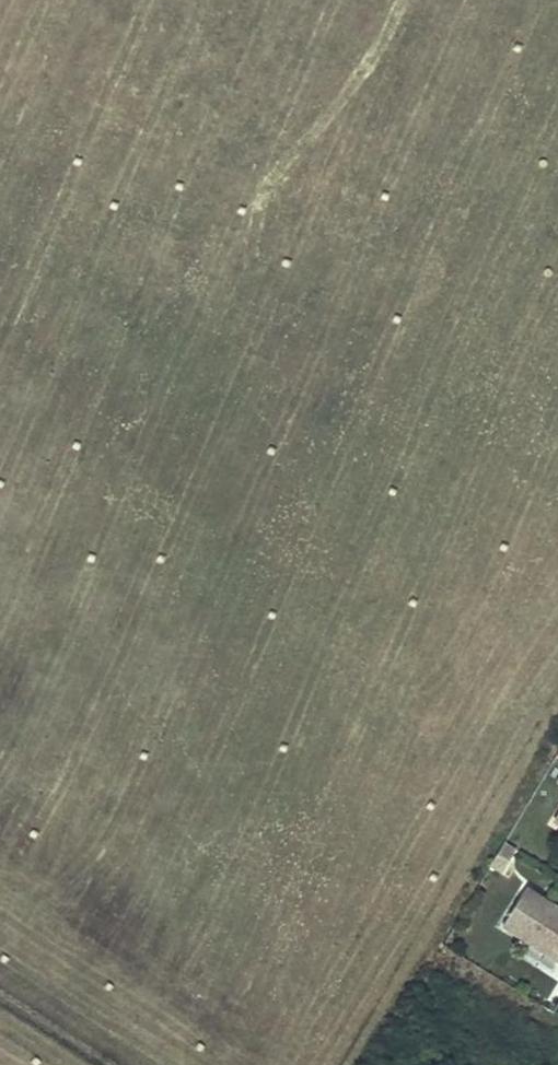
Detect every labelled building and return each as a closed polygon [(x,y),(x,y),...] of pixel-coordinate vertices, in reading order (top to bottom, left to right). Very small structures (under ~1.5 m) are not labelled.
[(510,841),(496,863),(508,870),(520,848),(510,841)] [(557,904),(525,884),(503,921),(557,956),(557,905),(557,904)]
